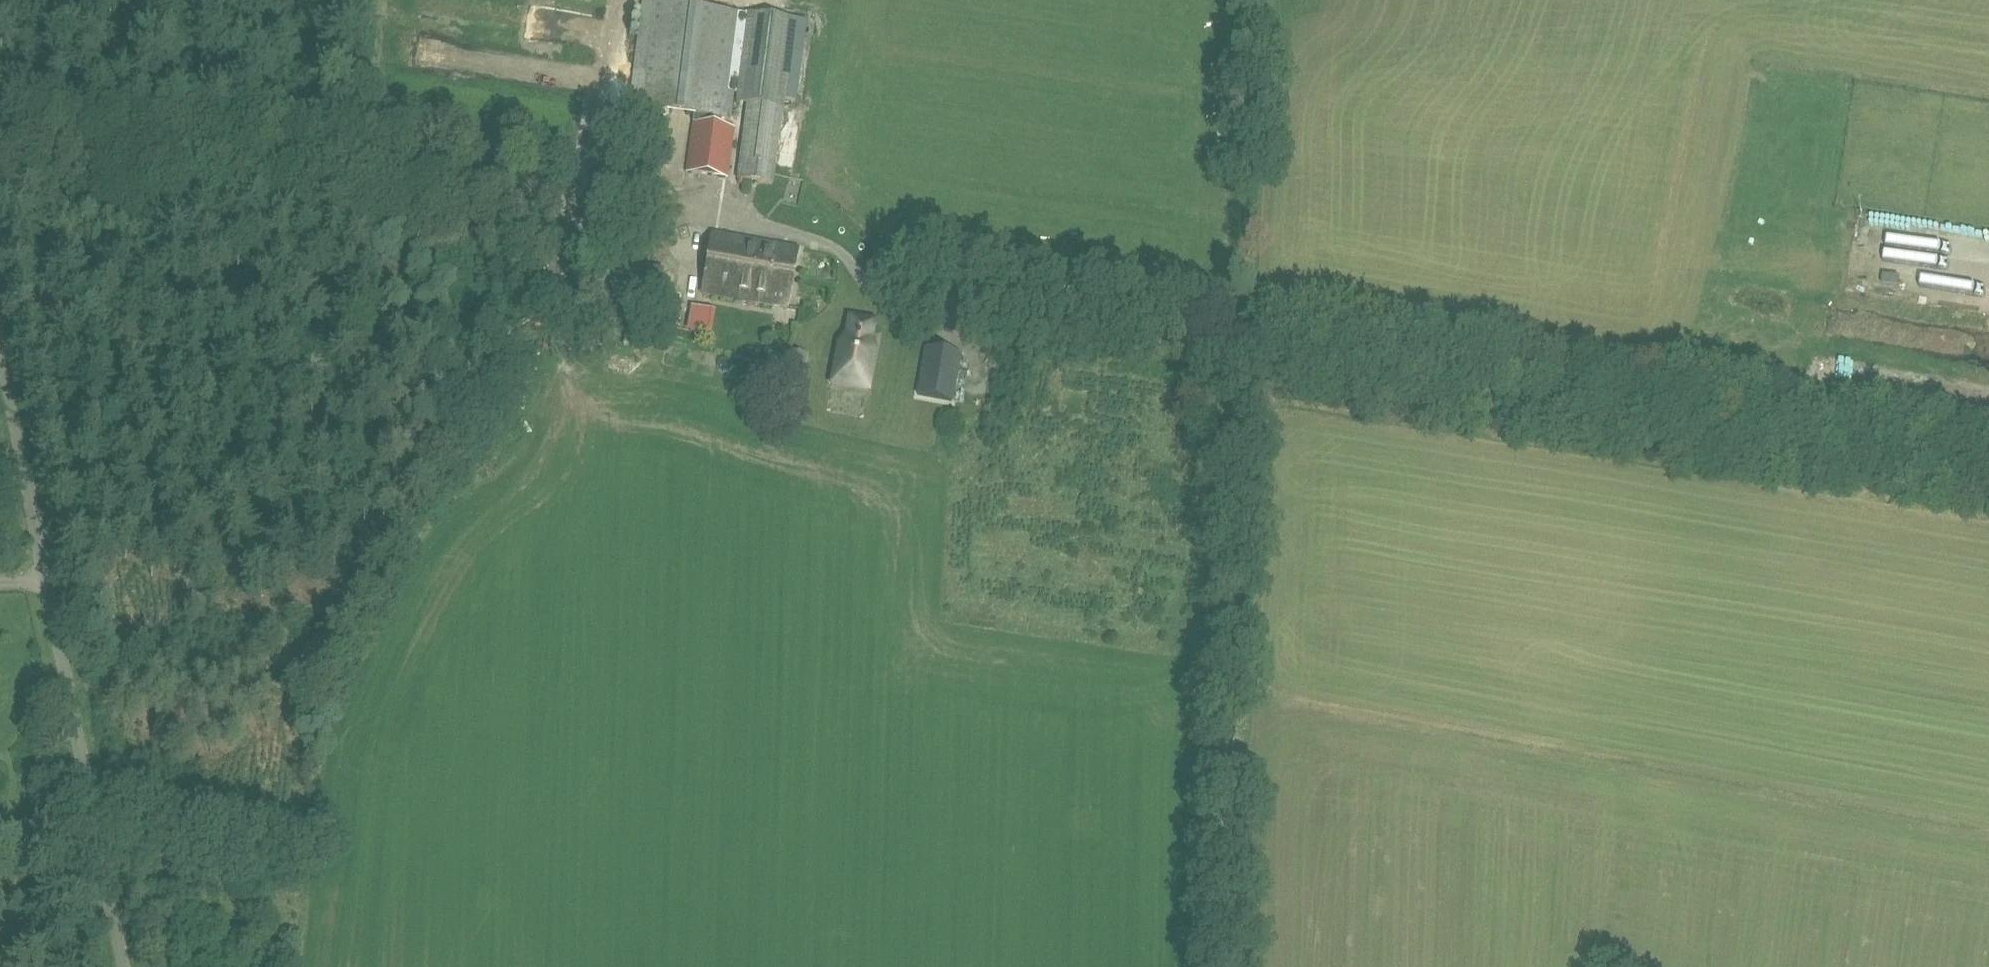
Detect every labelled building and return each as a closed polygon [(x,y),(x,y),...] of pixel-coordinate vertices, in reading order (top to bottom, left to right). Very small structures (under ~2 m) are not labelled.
[(732,94),(737,95),(736,102),(746,103),(736,178),(771,183),(783,99),(795,101),(807,21),(646,0),(643,0),(629,106),(693,114),(685,171),(727,177),(733,128),(719,126),(720,118),(729,119),(732,94)] [(791,278),(796,248),(711,233),(706,263),(791,278)] [(26,262),(40,260),(39,250),(24,252),(26,262)] [(786,308),(791,278),(706,263),(701,293),(786,308)] [(872,362),(874,350),(870,338),(873,322),(850,318),(847,334),(839,344),(837,356),(834,355),(829,385),(869,392),(874,362),(872,362)] [(803,379),(808,354),(788,350),(783,375),(803,379)] [(926,350),(917,395),(950,401),(959,356),(926,350)]
